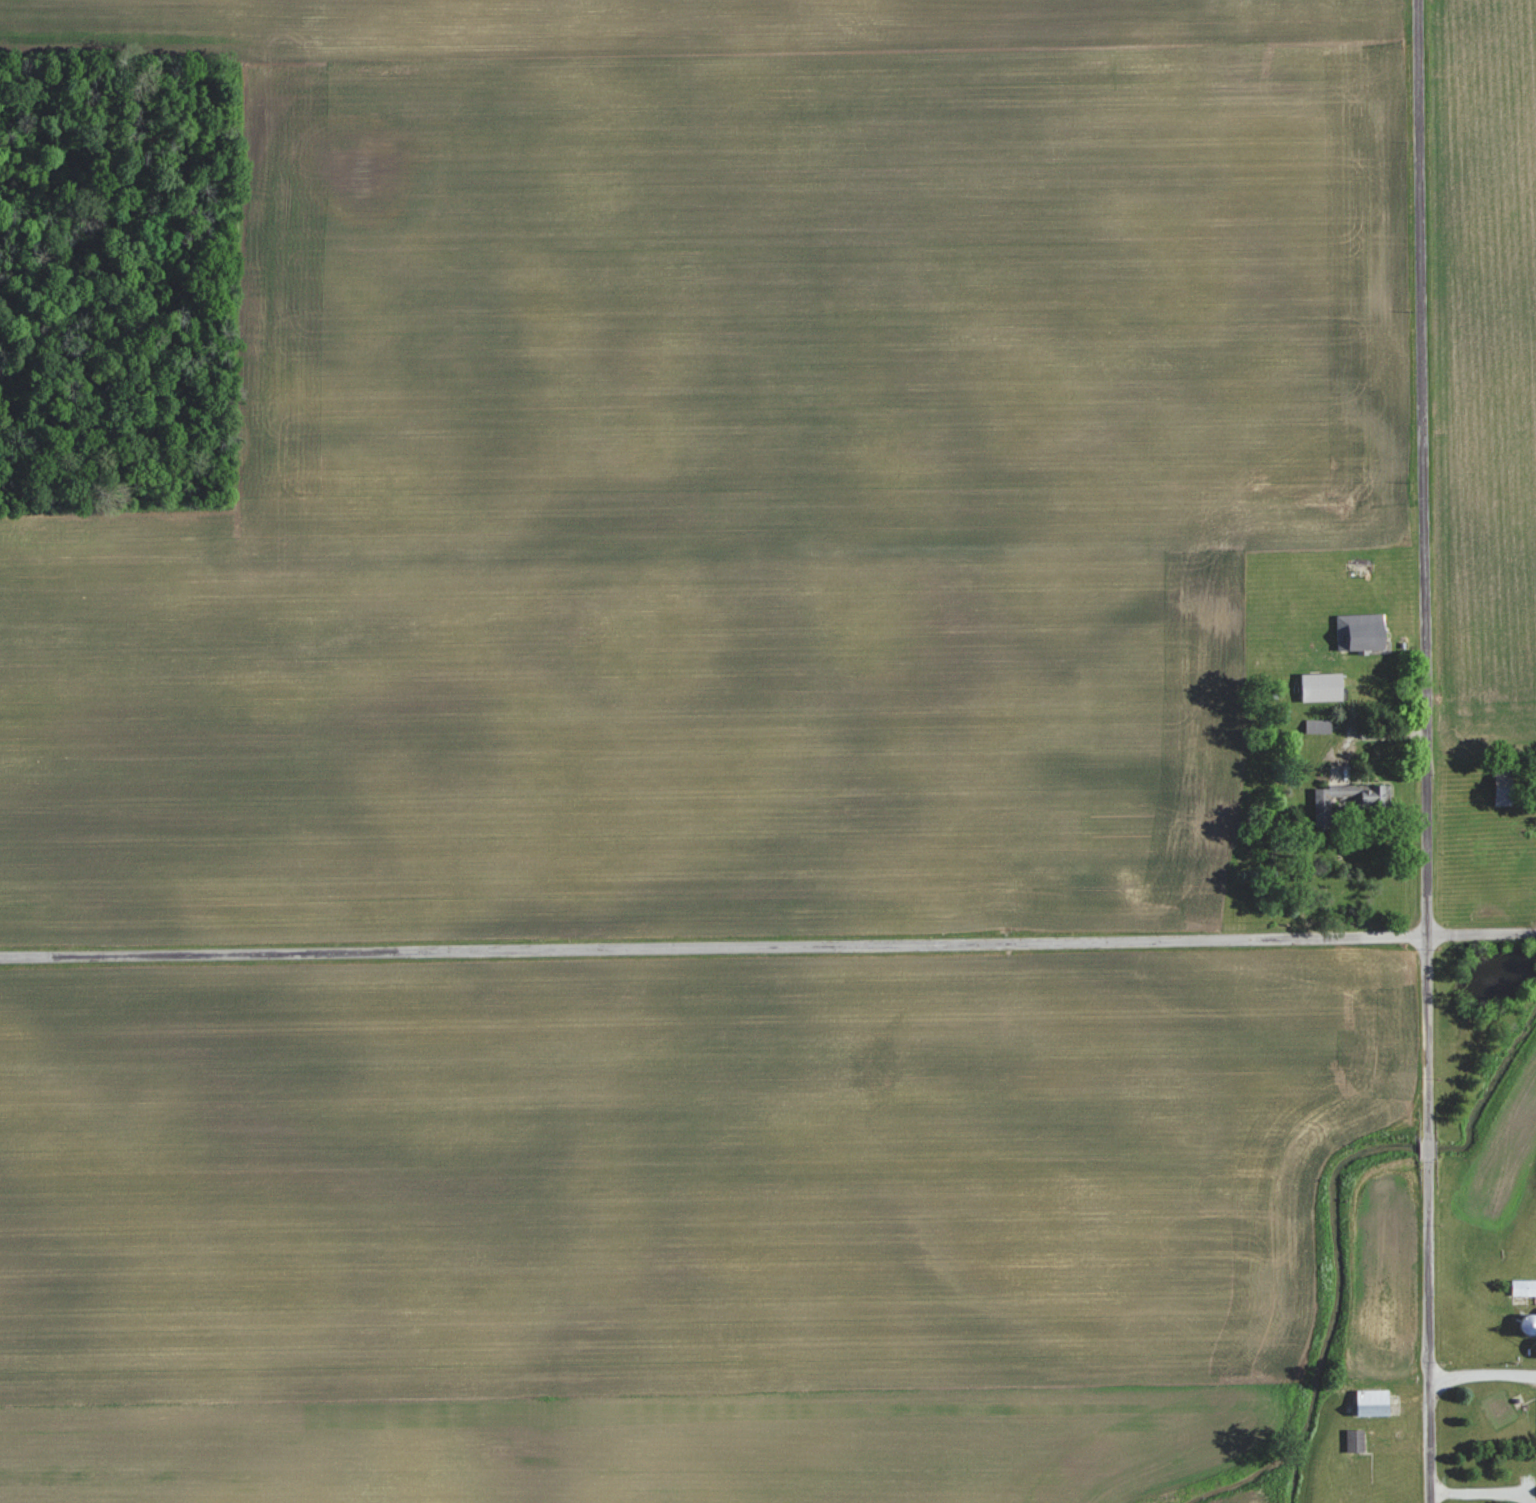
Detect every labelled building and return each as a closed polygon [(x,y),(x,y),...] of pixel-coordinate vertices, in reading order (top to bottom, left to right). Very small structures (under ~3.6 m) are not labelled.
[(1349,581),(1373,581),(1373,561),(1349,561),(1349,581)] [(1383,614),(1336,615),(1337,651),(1383,650),(1383,614)] [(1342,702),(1342,674),(1300,674),(1300,702),(1342,702)] [(1314,786),(1314,826),(1331,826),(1331,798),(1354,797),(1354,808),(1389,807),(1388,785),(1314,786)] [(1511,1280),(1511,1296),(1535,1296),(1535,1280),(1511,1280)] [(1522,1335),(1535,1334),(1535,1316),(1520,1317),(1522,1335)] [(1388,1389),(1356,1389),(1356,1416),(1388,1416),(1388,1389)] [(1346,1429),(1346,1461),(1357,1461),(1357,1452),(1364,1452),(1364,1429),(1346,1429)]
